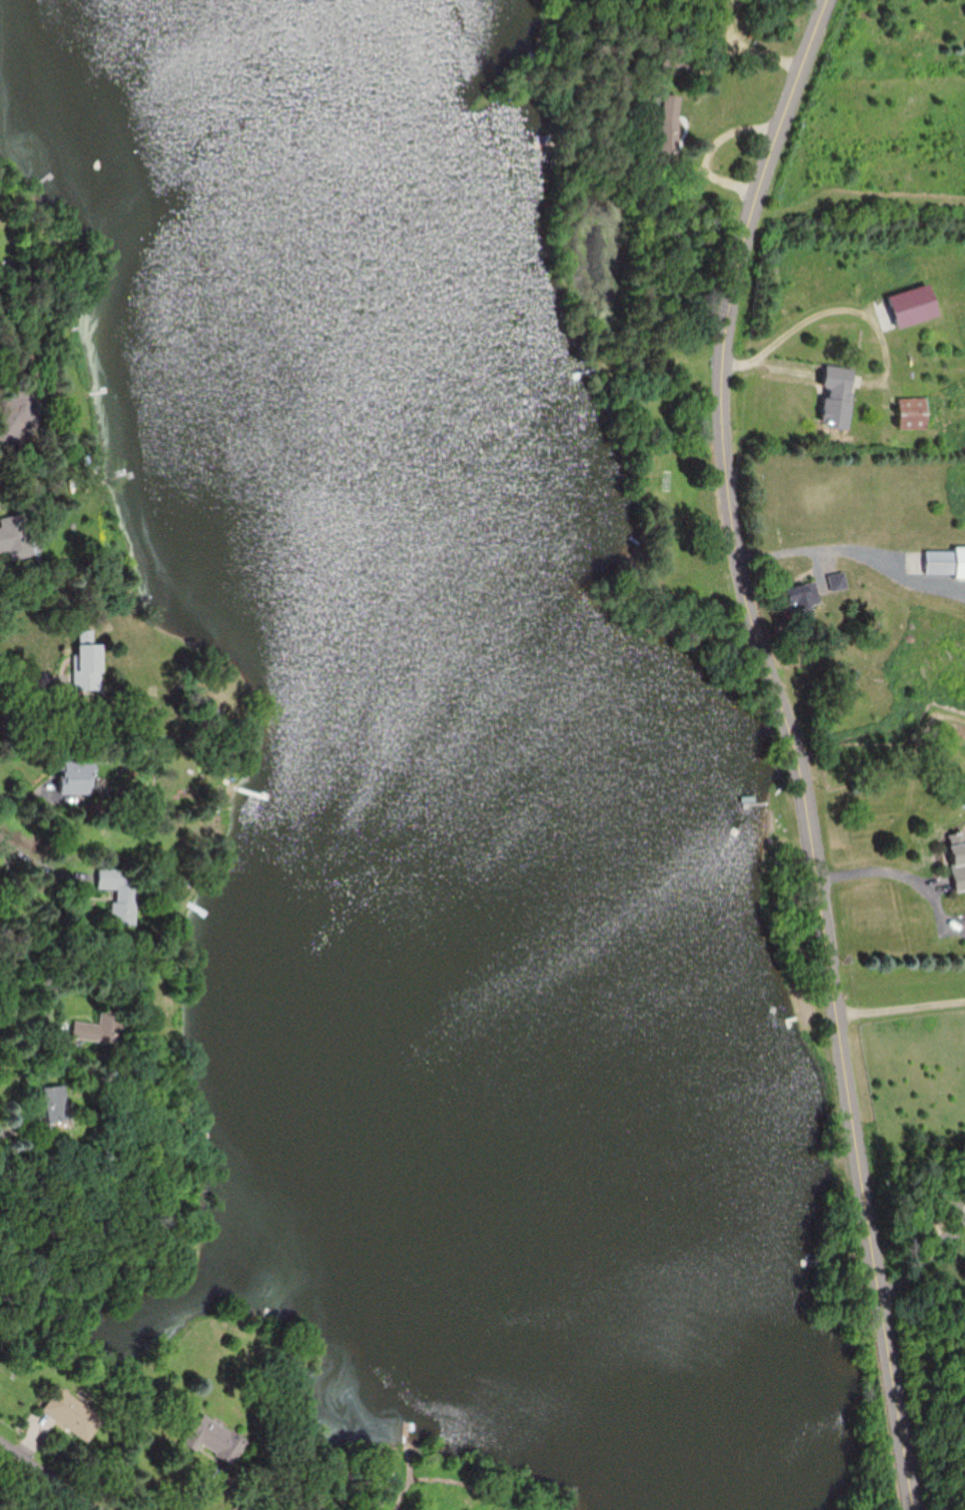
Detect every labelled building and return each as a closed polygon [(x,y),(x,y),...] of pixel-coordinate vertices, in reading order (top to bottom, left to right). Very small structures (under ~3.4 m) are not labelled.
[(679,96),(660,96),(659,149),(678,150),(679,96)] [(856,368),(828,365),(825,387),(828,388),(824,425),(850,428),(856,368)] [(46,411),(28,396),(8,421),(25,436),(46,411)] [(928,428),(928,397),(901,397),(901,428),(928,428)] [(5,563),(35,557),(27,513),(1,518),(2,528),(0,529),(0,554),(4,553),(5,563)] [(926,573),(954,573),(954,579),(964,579),(964,546),(954,546),(954,550),(926,550),(926,573)] [(832,591),(848,588),(845,572),(828,575),(832,591)] [(786,587),(791,610),(800,608),(803,619),(814,616),(812,605),(820,603),(815,580),(786,587)] [(103,643),(92,643),(92,631),(82,631),(83,643),(76,643),(76,689),(103,689),(103,643)] [(93,759),(61,759),(61,794),(93,794),(93,759)] [(964,891),(964,832),(951,833),(957,892),(964,891)] [(113,925),(137,925),(137,869),(99,869),(99,890),(113,890),(113,925)] [(42,1126),(69,1124),(66,1086),(39,1088),(42,1126)] [(43,1411),(88,1442),(104,1418),(59,1387),(43,1411)] [(204,1414),(185,1444),(198,1452),(201,1446),(233,1465),(248,1441),(204,1414)]
